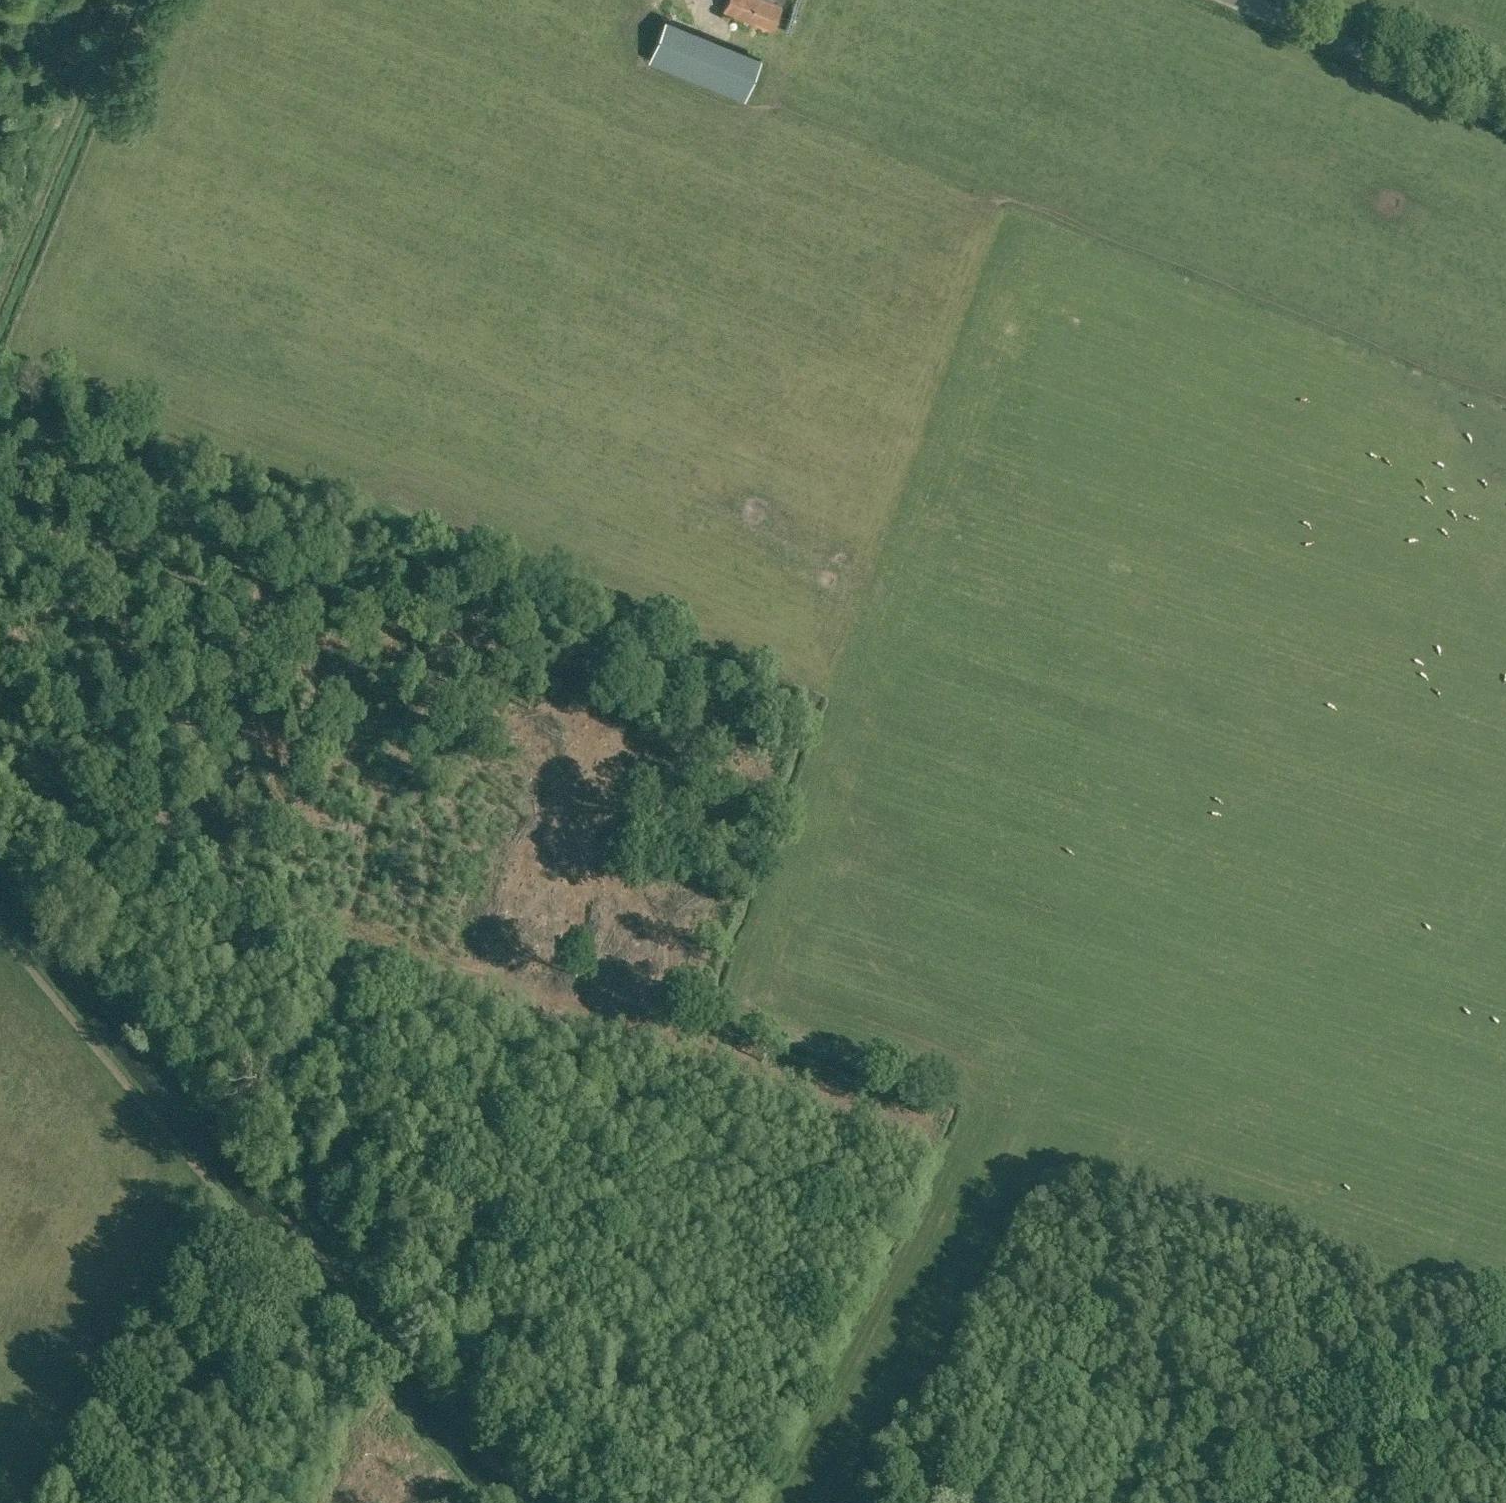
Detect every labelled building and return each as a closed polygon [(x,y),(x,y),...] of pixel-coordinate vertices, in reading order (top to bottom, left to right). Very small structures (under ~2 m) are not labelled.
[(722,9),(772,29),(784,0),(726,0),(722,9)] [(745,99),(762,57),(699,32),(664,18),(648,59),(682,74),(745,99)]
